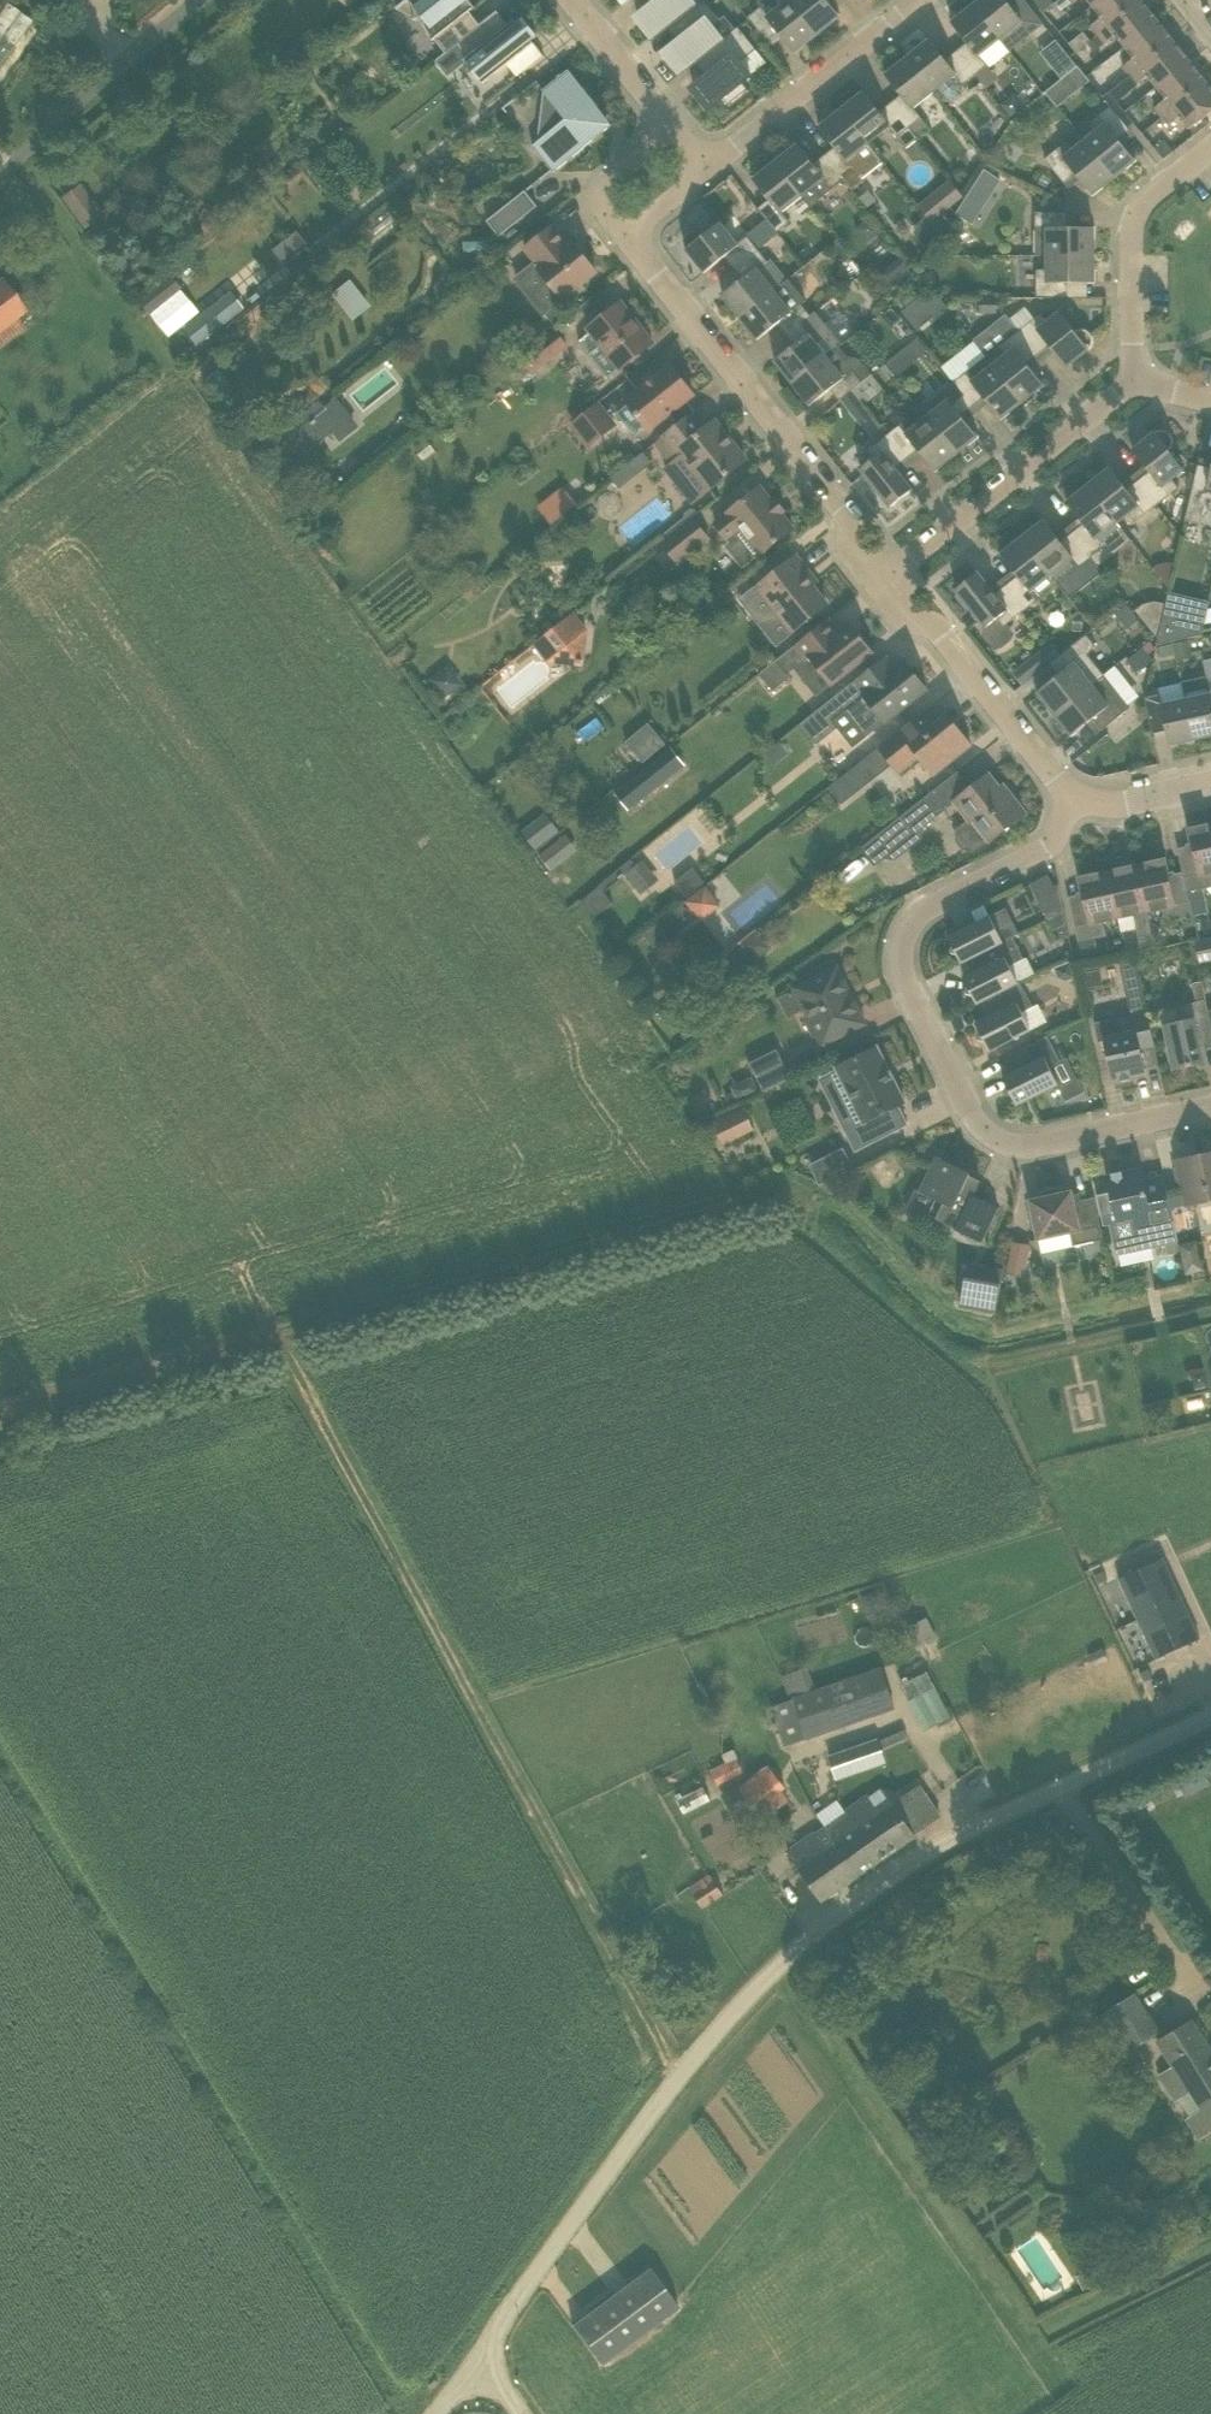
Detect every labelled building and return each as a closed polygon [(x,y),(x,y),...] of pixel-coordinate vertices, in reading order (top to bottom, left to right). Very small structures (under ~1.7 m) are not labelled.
[(400,5),(396,8),(405,12),(426,22),(424,23),(425,25),(426,25),(432,38),(433,40),(435,38),(446,52),(481,25),(480,24),(470,11),(475,7),(470,0),(407,0),(400,5)] [(696,3),(693,0),(646,0),(654,10),(639,22),(653,39),(668,27),(696,4),(696,3)] [(696,62),(724,39),(723,38),(714,26),(721,20),(705,0),(699,0),(696,3),(696,4),(668,27),(682,45),(667,57),(681,74),(696,62)] [(818,33),(791,0),(759,0),(757,1),(761,6),(748,16),(767,40),(779,30),(795,51),(818,33)] [(818,33),(839,16),(827,0),(791,0),(818,33)] [(1038,16),(1025,0),(1020,0),(1012,6),(1007,0),(980,0),(974,4),(1011,50),(1044,23),(1038,16)] [(1052,0),(1037,0),(1044,8),(1053,1),(1052,0)] [(1141,0),(1099,0),(1092,6),(1102,17),(1090,26),(1097,35),(1141,0)] [(1146,0),(1141,0),(1097,35),(1105,45),(1116,36),(1125,46),(1158,20),(1149,9),(1151,7),(1146,0)] [(968,41),(957,50),(976,74),(987,65),(989,67),(1011,50),(974,4),(953,21),(952,22),(968,41)] [(481,25),(446,52),(439,58),(440,58),(459,43),(469,57),(465,60),(483,83),(515,58),(526,71),(545,56),(533,40),(538,36),(523,18),(518,22),(516,19),(509,25),(497,10),(480,24),(481,25)] [(1123,67),(1130,76),(1177,39),(1170,30),(1167,32),(1158,20),(1125,46),(1135,58),(1123,67)] [(739,26),(723,38),(724,39),(696,62),(710,81),(695,92),(709,109),(723,98),(729,104),(748,89),(742,82),(752,75),(741,61),(757,49),(739,26)] [(1090,44),(1096,52),(1104,46),(1098,38),(1090,44)] [(961,94),(964,84),(976,74),(957,50),(946,59),(930,39),(929,40),(908,57),(935,90),(936,90),(943,99),(953,101),(961,94)] [(1183,48),(1177,39),(1130,76),(1137,85),(1149,76),(1158,87),(1191,61),(1181,49),(1183,48)] [(902,94),(891,103),(910,126),(922,117),(914,107),(935,90),(908,57),(887,73),(886,74),(902,94)] [(1156,107),(1163,117),(1209,80),(1202,71),(1199,72),(1191,61),(1158,87),(1167,98),(1156,107)] [(1079,66),(1046,92),(1058,107),(1091,80),(1079,66)] [(533,145),(552,169),(554,172),(613,125),(569,69),(543,90),(566,119),(533,145)] [(1163,117),(1170,125),(1181,116),(1190,128),(1210,112),(1210,82),(1209,80),(1163,117)] [(1128,92),(1121,83),(1109,92),(1117,102),(1128,92)] [(863,92),(842,109),(869,142),(890,126),(907,147),(919,138),(910,126),(891,103),(880,111),(864,91),(863,92)] [(1096,130),(1085,140),(1115,177),(1136,160),(1119,138),(1130,129),(1111,105),(1090,122),(1096,130)] [(869,142),(842,109),(840,111),(838,108),(821,121),(823,124),(821,126),(821,125),(820,126),(836,146),(825,155),(845,179),(853,190),(864,181),(862,178),(883,161),(868,143),(869,142)] [(1115,177),(1085,140),(1074,149),(1067,140),(1046,158),(1065,182),(1076,173),(1093,195),(1115,177)] [(1164,159),(1174,151),(1165,140),(1155,148),(1164,159)] [(776,161),(803,195),(811,206),(845,179),(825,155),(814,163),(798,143),(797,144),(797,145),(776,161)] [(782,211),(803,195),(776,161),(755,178),(755,177),(754,178),(770,198),(759,207),(778,231),(790,221),(782,211)] [(972,185),(989,196),(1000,177),(984,167),(972,185)] [(538,205),(526,190),(488,220),(500,236),(538,205)] [(87,194),(69,208),(84,229),(103,216),(87,194)] [(936,229),(948,220),(936,205),(924,214),(936,229)] [(1037,254),(1047,254),(1095,254),(1095,227),(1068,227),(1068,212),(1037,212),(1037,254)] [(734,267),(758,248),(749,237),(739,245),(721,222),(705,235),(704,233),(702,232),(700,231),(697,231),(695,231),(693,231),(691,232),(689,233),(687,235),(686,237),(685,239),(685,241),(685,243),(685,245),(686,247),(687,249),(704,271),(705,272),(725,256),(734,267)] [(539,268),(549,281),(531,296),(545,313),(543,315),(544,316),(564,300),(566,302),(584,287),(581,283),(597,271),(573,241),(570,243),(555,224),(525,248),(540,267),(539,268)] [(284,264),(308,246),(296,231),(272,250),(284,264)] [(758,248),(734,267),(743,279),(723,295),(724,296),(741,317),(775,289),(758,268),(768,261),(758,248)] [(1095,282),(1095,254),(1047,254),(1047,269),(1037,269),(1037,297),(1068,297),(1068,282),(1095,282)] [(900,279),(891,268),(881,276),(889,287),(900,279)] [(353,317),(370,303),(349,277),(331,292),(353,317)] [(787,334),(811,315),(802,303),(806,300),(789,278),(775,289),(741,317),(757,338),(758,339),(778,323),(787,334)] [(17,317),(27,309),(4,279),(0,282),(0,347),(25,328),(17,317)] [(172,295),(160,280),(136,299),(148,314),(172,295)] [(230,292),(183,329),(196,347),(244,309),(230,292)] [(922,297),(920,299),(934,316),(947,305),(941,297),(922,297)] [(607,376),(619,366),(621,369),(654,343),(621,301),(588,327),(601,344),(590,353),(607,376)] [(1068,367),(1090,349),(1092,346),(1093,343),(1094,340),(1093,336),(1091,333),(1089,331),(1085,329),(1082,329),(1079,329),(1077,330),(1075,331),(1060,312),(1048,321),(1042,312),(1020,330),(1039,354),(1050,345),(1068,367)] [(811,315),(787,334),(796,344),(775,361),(776,362),(793,383),(827,355),(810,335),(820,327),(811,315)] [(521,357),(532,370),(533,372),(567,345),(555,330),(521,357)] [(1039,354),(1020,330),(987,356),(1023,402),(1044,385),(1027,363),(1039,354)] [(919,336),(886,359),(896,373),(929,350),(919,336)] [(827,355),(793,383),(810,403),(809,404),(810,405),(831,388),(839,400),(872,373),(860,358),(848,356),(840,345),(827,355)] [(954,382),(973,406),(984,397),(1002,419),(1023,402),(987,356),(954,382)] [(894,374),(886,364),(880,370),(887,379),(894,374)] [(627,400),(629,403),(618,412),(619,414),(635,434),(647,425),(649,429),(694,393),(672,365),(627,400)] [(973,406),(954,382),(932,399),(939,407),(928,416),(957,454),(979,437),(962,415),(973,406)] [(591,445),(610,429),(616,425),(598,402),(573,422),(591,445)] [(337,428),(324,411),(289,439),(303,456),(330,434),(337,428)] [(711,488),(747,459),(715,420),(704,429),(692,414),(656,442),(673,464),(685,455),(711,488)] [(957,454),(928,416),(916,425),(910,417),(888,434),(907,458),(919,449),(936,471),(957,454)] [(1158,430),(1155,432),(1133,449),(1150,471),(1139,480),(1157,503),(1178,486),(1172,478),(1184,469),(1170,450),(1172,448),(1173,445),(1174,442),(1173,438),(1172,435),(1170,433),(1167,431),(1164,430),(1161,429),(1158,430)] [(896,467),(907,458),(888,434),(867,451),(873,459),(861,469),(891,506),(913,489),(896,467)] [(1210,499),(1210,467),(1199,464),(1192,494),(1186,519),(1201,522),(1206,497),(1210,499)] [(1118,521),(1128,513),(1130,512),(1136,520),(1157,503),(1139,480),(1127,489),(1110,468),(1089,485),(1118,521)] [(564,484),(538,505),(553,523),(579,502),(564,484)] [(1099,565),(1111,556),(1108,552),(1129,535),(1118,522),(1118,521),(1089,485),(1067,502),(1084,523),(1073,532),(1092,556),(1099,565)] [(716,523),(728,538),(730,541),(725,545),(743,568),(762,554),(794,528),(782,513),(785,510),(776,499),(773,502),(761,486),(728,512),(729,513),(716,523)] [(709,538),(696,520),(694,518),(663,542),(678,562),(709,538)] [(1023,537),(1052,574),(1064,565),(1071,573),(1092,556),(1073,532),(1061,541),(1044,520),(1023,537)] [(1026,608),(1047,590),(1058,581),(1052,574),(1023,537),(1002,554),(1018,575),(1007,584),(1026,608)] [(811,572),(797,555),(756,587),(773,610),(777,607),(795,630),(828,604),(806,576),(811,572)] [(984,632),(996,648),(1002,646),(1010,640),(1015,633),(1007,623),(1026,608),(1007,584),(995,593),(979,572),(956,589),(985,626),(984,632)] [(1203,634),(1209,602),(1168,593),(1167,602),(1159,638),(1157,645),(1203,634)] [(1136,609),(1159,638),(1167,602),(1155,601),(1143,604),(1136,609)] [(1128,604),(1116,613),(1128,628),(1139,619),(1128,604)] [(574,612),(539,640),(553,657),(589,630),(574,612)] [(829,619),(805,638),(794,646),(805,660),(809,656),(821,670),(827,666),(837,678),(832,684),(873,651),(850,622),(839,631),(829,619)] [(1087,634),(1074,644),(1050,663),(1059,675),(1038,692),(1055,713),(1092,684),(1104,674),(1088,654),(1096,645),(1087,634)] [(1050,639),(1015,671),(1026,683),(1061,651),(1050,639)] [(1175,654),(1172,643),(1158,647),(1161,657),(1175,654)] [(1143,645),(1126,657),(1136,670),(1152,658),(1143,645)] [(886,656),(856,680),(877,706),(882,702),(893,716),(927,688),(906,660),(896,668),(886,656)] [(791,676),(777,659),(760,673),(774,690),(791,676)] [(1106,672),(1127,698),(1137,689),(1116,664),(1106,672)] [(1186,698),(1195,739),(1210,735),(1210,679),(1208,680),(1210,693),(1186,698)] [(1092,684),(1055,713),(1072,735),(1093,718),(1103,730),(1127,710),(1110,688),(1101,695),(1092,684)] [(1159,693),(1145,697),(1150,721),(1153,733),(1167,730),(1171,744),(1195,739),(1186,698),(1162,704),(1159,693)] [(847,708),(836,695),(801,723),(817,743),(838,727),(832,719),(847,708)] [(923,713),(896,734),(875,751),(885,764),(890,760),(903,776),(923,760),(934,774),(972,744),(948,713),(933,725),(923,713)] [(644,760),(668,741),(651,720),(627,739),(644,760)] [(858,764),(829,787),(842,803),(871,781),(858,764)] [(658,788),(644,771),(617,793),(630,810),(658,788)] [(975,850),(991,837),(992,840),(1026,812),(1015,799),(1011,802),(989,774),(955,801),(969,818),(957,828),(957,840),(964,848),(975,850)] [(902,815),(916,833),(950,806),(936,788),(902,815)] [(548,841),(534,824),(523,833),(537,850),(548,841)] [(1184,873),(1188,892),(1210,887),(1210,824),(1188,829),(1197,865),(1183,868),(1184,873)] [(563,858),(577,848),(567,834),(553,844),(563,858)] [(876,866),(884,859),(892,852),(878,835),(861,848),(876,866)] [(600,882),(601,883),(606,889),(638,864),(632,856),(600,882)] [(1184,873),(1171,876),(1167,858),(1138,865),(1148,910),(1163,907),(1166,921),(1194,915),(1191,900),(1188,892),(1184,873)] [(1134,865),(1108,871),(1117,917),(1134,914),(1140,941),(1154,938),(1148,910),(1138,865),(1136,865),(1135,860),(1133,860),(1134,865)] [(697,866),(676,877),(685,893),(706,883),(697,866)] [(1108,871),(1079,878),(1090,922),(1075,925),(1079,940),(1106,934),(1103,920),(1117,917),(1108,871)] [(1059,885),(1053,887),(1047,877),(1031,885),(1048,918),(1065,910),(1059,885)] [(703,919),(723,904),(708,882),(687,897),(703,919)] [(670,941),(700,918),(687,901),(658,924),(670,941)] [(1007,907),(991,916),(949,936),(953,945),(951,952),(958,954),(962,962),(974,956),(1013,936),(1019,933),(1007,907)] [(741,944),(756,961),(773,946),(758,929),(741,944)] [(1027,957),(1024,958),(1013,936),(974,956),(980,969),(964,977),(969,986),(967,992),(973,995),(977,1003),(983,1000),(1019,980),(1034,972),(1027,957)] [(1197,939),(1202,961),(1210,959),(1210,936),(1197,939)] [(812,973),(798,980),(798,986),(795,987),(810,1016),(806,1018),(815,1036),(818,1034),(824,1044),(866,1023),(838,966),(817,977),(812,973)] [(1141,979),(1127,982),(1131,1001),(1145,998),(1141,979)] [(1019,980),(983,1000),(991,1016),(977,1023),(981,1032),(979,1039),(986,1041),(990,1050),(1031,1029),(1023,1012),(1033,1007),(1019,980)] [(1165,1025),(1174,1069),(1205,1062),(1200,1036),(1210,1034),(1210,1018),(1207,999),(1178,1005),(1182,1021),(1165,1025)] [(1156,1046),(1148,1012),(1097,1023),(1100,1039),(1106,1038),(1117,1082),(1118,1086),(1135,1083),(1134,1078),(1147,1075),(1141,1049),(1156,1046)] [(1048,1035),(1010,1054),(1018,1070),(1004,1077),(1008,1086),(1006,1093),(1013,1095),(1018,1104),(1059,1083),(1050,1066),(1060,1060),(1048,1035)] [(863,1120),(846,1129),(856,1149),(907,1124),(898,1105),(906,1102),(878,1046),(836,1067),(863,1120)] [(783,1060),(756,1074),(763,1089),(790,1075),(783,1060)] [(747,1105),(716,1115),(723,1140),(754,1131),(747,1105)] [(821,1185),(854,1167),(843,1147),(810,1164),(821,1185)] [(1178,1167),(1174,1168),(1178,1182),(1181,1181),(1186,1205),(1210,1199),(1210,1152),(1176,1160),(1178,1167)] [(981,1180),(971,1175),(972,1173),(937,1156),(920,1191),(936,1199),(929,1214),(957,1228),(982,1242),(999,1207),(975,1195),(979,1186),(981,1180)] [(1150,1202),(1142,1167),(1107,1175),(1111,1193),(1099,1196),(1105,1224),(1111,1223),(1118,1254),(1153,1246),(1150,1235),(1156,1234),(1154,1226),(1174,1221),(1169,1197),(1150,1202)] [(1063,1192),(1062,1187),(1057,1187),(1052,1187),(1047,1188),(1043,1190),(1038,1192),(1040,1197),(1030,1199),(1033,1210),(1029,1211),(1032,1229),(1037,1228),(1039,1239),(1070,1232),(1073,1245),(1105,1239),(1095,1197),(1075,1201),(1072,1190),(1063,1192)] [(1182,1241),(1188,1271),(1206,1267),(1199,1238),(1182,1241)] [(1013,1241),(1008,1272),(1027,1275),(1032,1244),(1013,1241)] [(961,1303),(997,1310),(1002,1283),(966,1277),(961,1303)] [(1200,1638),(1163,1557),(1119,1577),(1157,1658),(1200,1638)] [(884,1614),(876,1592),(862,1597),(871,1619),(884,1614)] [(867,1669),(811,1690),(791,1698),(792,1699),(772,1707),(786,1744),(809,1735),(810,1738),(895,1706),(885,1679),(880,1664),(867,1669)] [(952,1717),(936,1686),(909,1699),(925,1731),(952,1717)] [(830,1756),(837,1777),(885,1761),(877,1740),(830,1756)] [(711,1772),(718,1785),(742,1772),(735,1759),(711,1772)] [(740,1791),(755,1810),(784,1788),(769,1769),(740,1791)] [(918,1785),(911,1790),(879,1812),(868,1796),(789,1851),(823,1900),(915,1835),(941,1816),(918,1785)] [(713,1872),(691,1883),(701,1904),(723,1893),(713,1872)] [(1104,2012),(1129,2051),(1155,2034),(1130,1995),(1104,2012)] [(1174,2065),(1158,2075),(1174,2102),(1192,2091),(1210,2124),(1210,2049),(1192,2018),(1159,2039),(1174,2065)] [(602,2364),(679,2306),(651,2267),(573,2325),(602,2364)]
